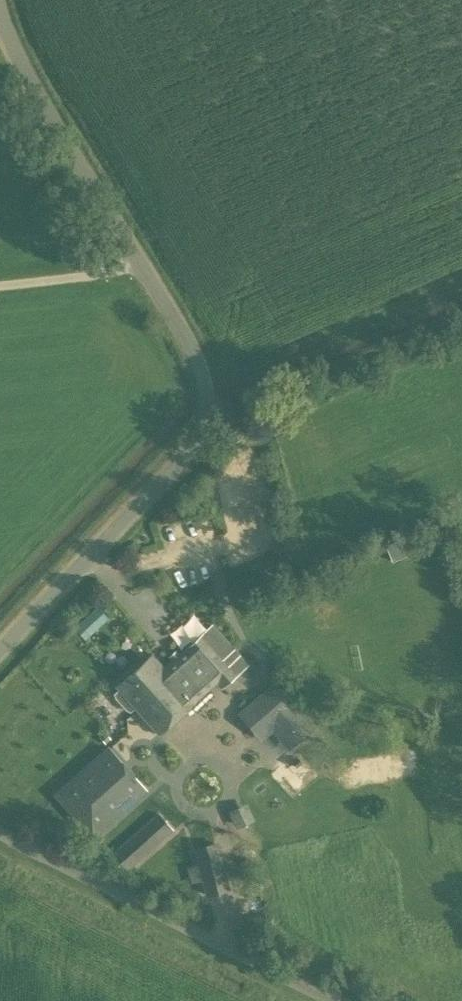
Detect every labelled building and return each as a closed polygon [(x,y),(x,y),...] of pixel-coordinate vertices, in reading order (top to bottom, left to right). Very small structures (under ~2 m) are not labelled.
[(388,545),(393,559),(411,552),(406,538),(388,545)] [(222,569),(209,573),(216,594),(229,590),(222,569)] [(74,627),(86,639),(108,618),(97,605),(74,627)] [(115,686),(118,690),(113,694),(115,699),(125,710),(129,712),(134,707),(158,734),(215,683),(221,689),(248,664),(212,624),(180,653),(177,649),(167,657),(169,660),(162,666),(151,654),(115,686)] [(272,730),(287,746),(313,723),(273,680),(236,713),(260,740),(272,730)] [(143,790),(109,749),(55,793),(89,835),(143,790)] [(125,872),(173,830),(158,813),(110,855),(125,872)] [(206,896),(229,890),(216,843),(194,848),(206,896)]
